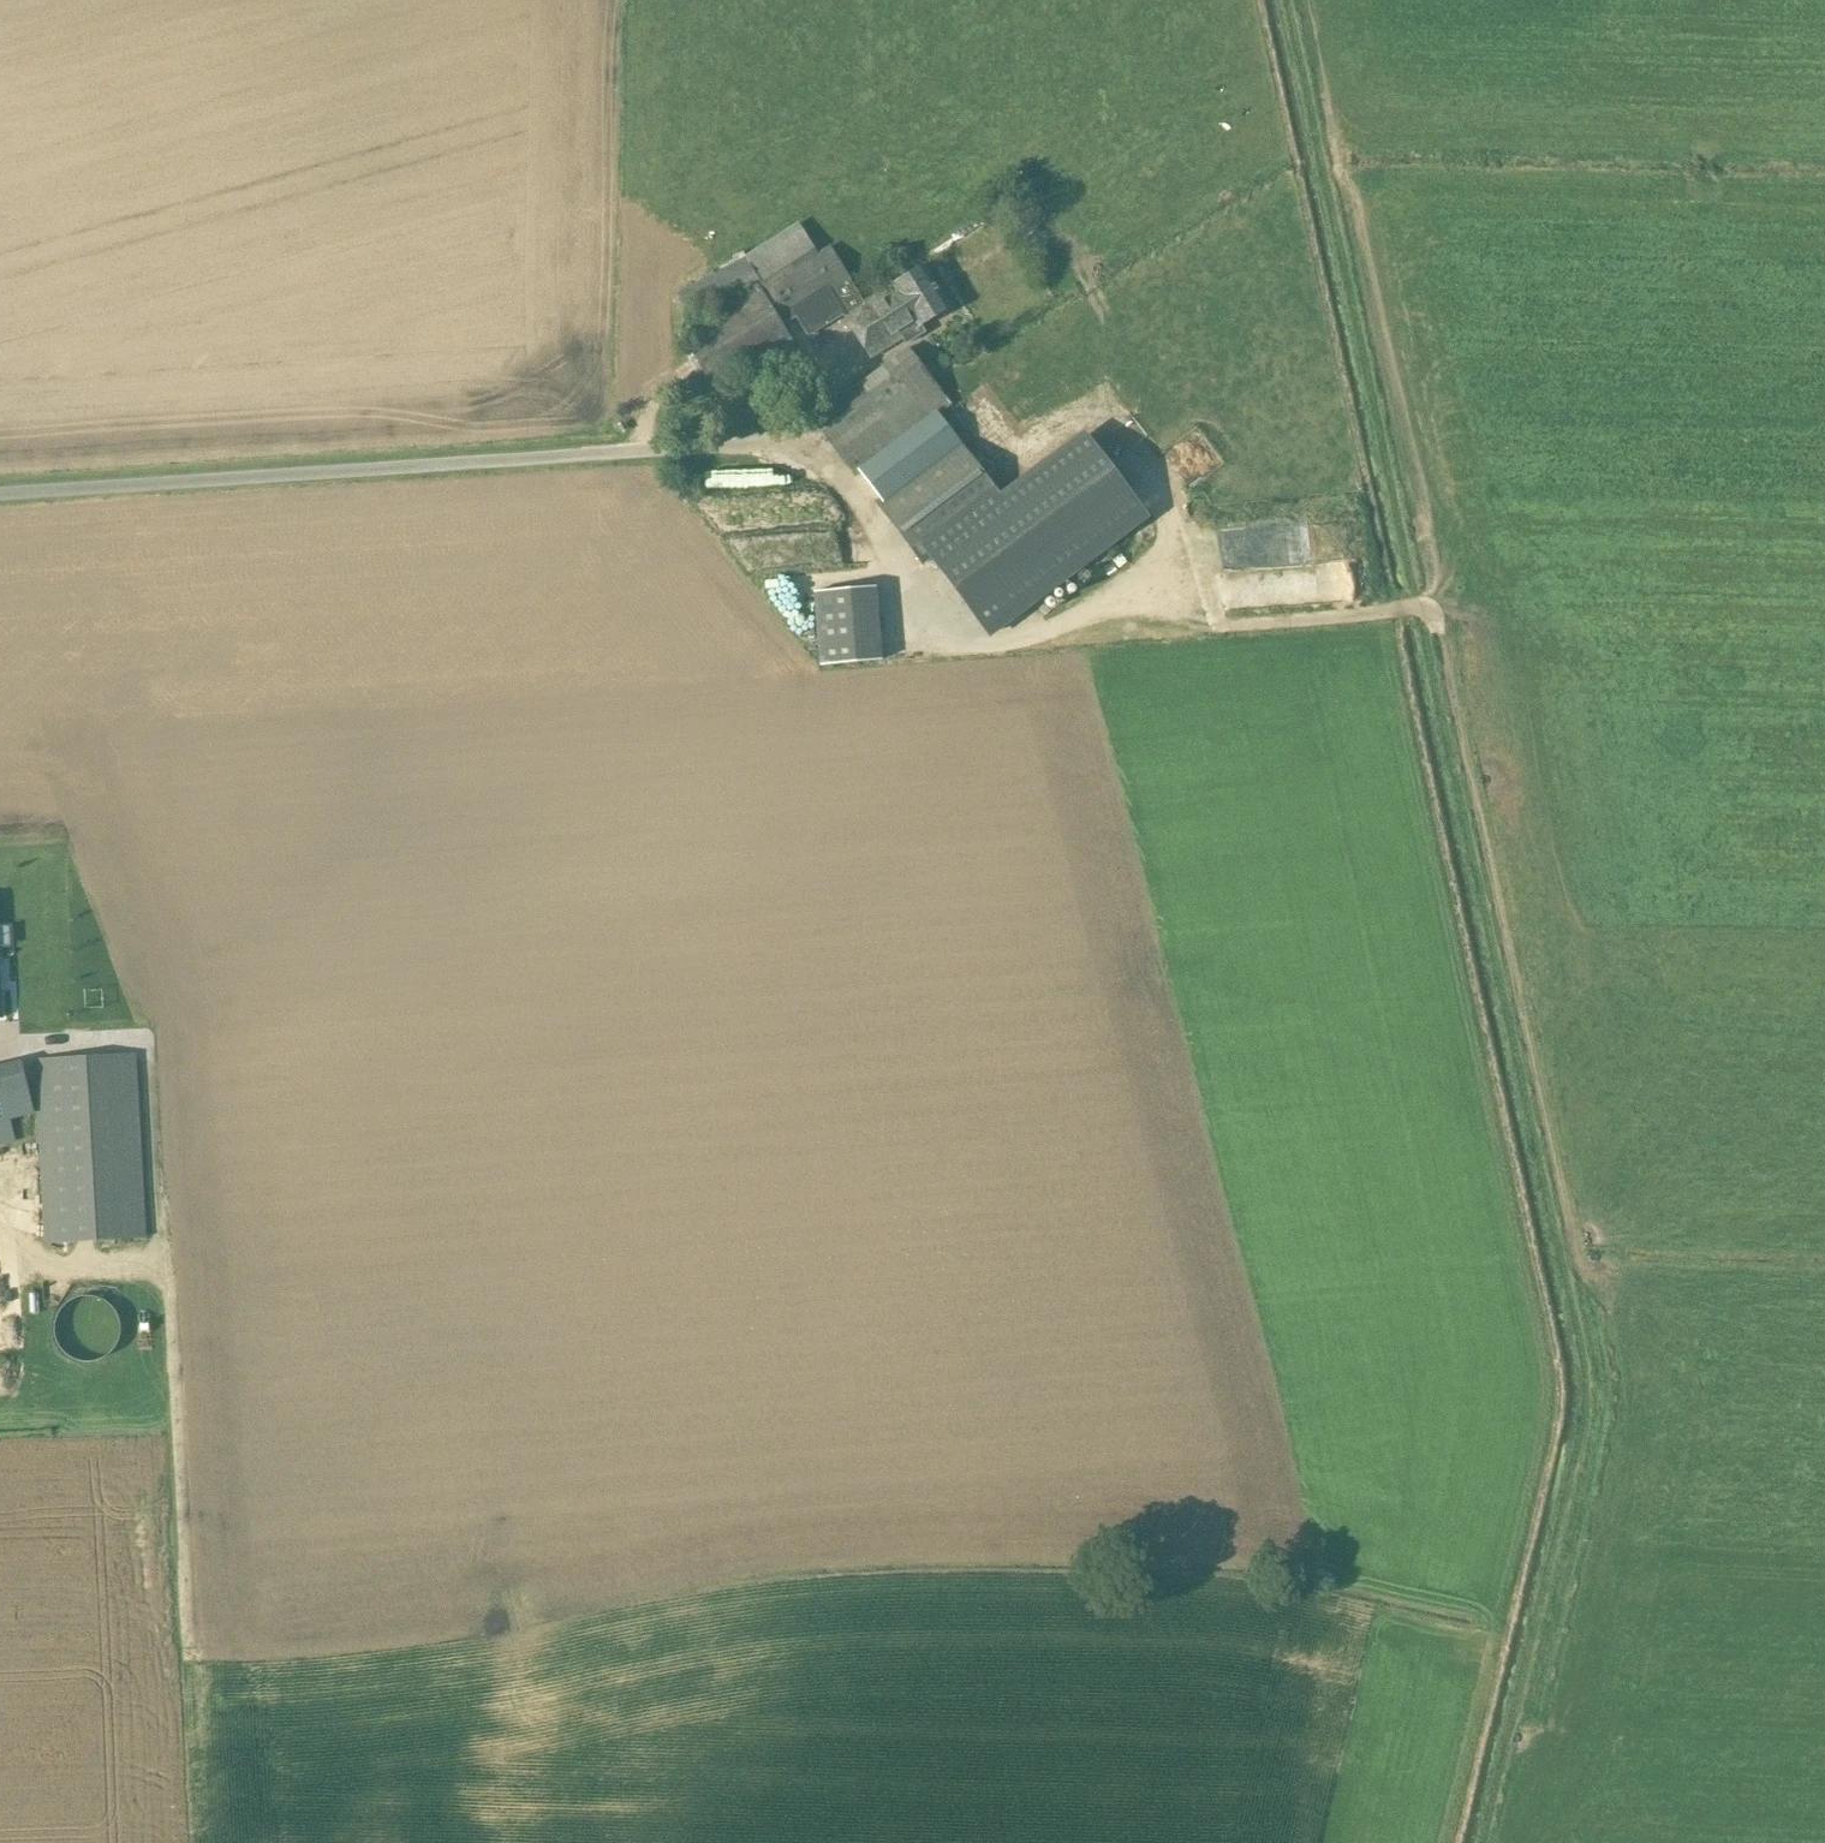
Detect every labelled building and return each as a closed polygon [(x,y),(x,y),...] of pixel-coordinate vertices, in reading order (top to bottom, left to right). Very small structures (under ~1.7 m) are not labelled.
[(829,293),(844,314),(843,314),(870,359),(903,339),(906,344),(925,333),(922,326),(950,309),(925,266),(864,302),(829,247),(818,253),(798,223),(745,257),(746,258),(676,294),(688,317),(746,287),(748,290),(678,333),(716,394),(796,345),(782,323),(829,293)] [(908,347),(812,419),(855,479),(951,405),(908,347)] [(923,566),(930,560),(990,638),(1150,517),(1084,430),(999,494),(957,440),(874,503),(923,566)] [(814,588),(816,663),(878,662),(876,586),(814,588)] [(137,1054),(34,1063),(44,1245),(147,1238),(137,1054)] [(16,1143),(10,1118),(36,1112),(24,1063),(0,1070),(0,1147),(16,1143)] [(62,1302),(64,1328),(70,1327),(72,1345),(69,1345),(70,1356),(119,1352),(115,1309),(99,1311),(98,1299),(62,1302)]
